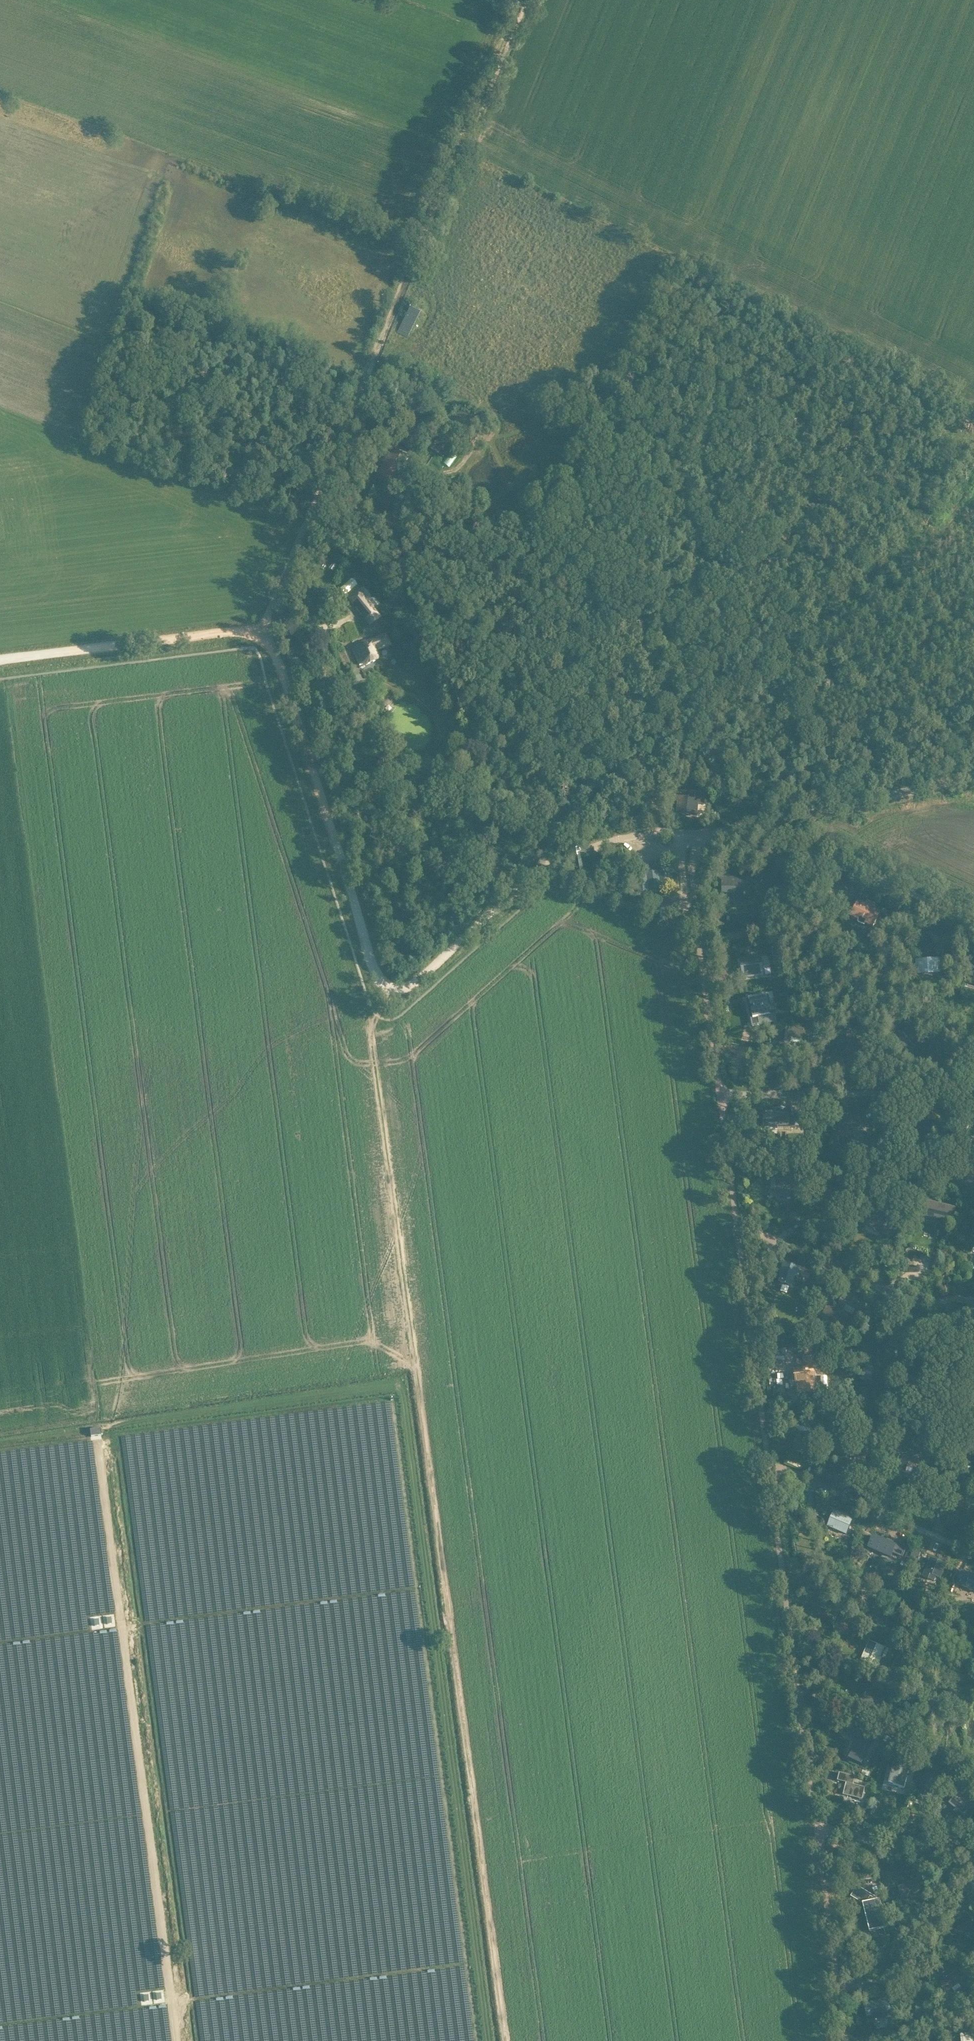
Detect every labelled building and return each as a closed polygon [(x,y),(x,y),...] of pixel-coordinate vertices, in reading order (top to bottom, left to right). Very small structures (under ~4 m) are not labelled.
[(441,431),(429,448),(443,458),(455,440),(441,431)] [(420,458),(428,465),(435,457),(427,450),(420,458)] [(378,475),(386,481),(391,485),(408,461),(394,451),(384,464),(386,465),(378,475)] [(331,527),(326,539),(333,542),(339,530),(331,527)] [(382,605),(366,585),(361,589),(377,609),(382,605)] [(359,589),(347,598),(369,626),(381,616),(359,589)] [(385,635),(362,645),(352,649),(360,665),(364,664),(366,665),(377,660),(373,651),(390,645),(385,635)] [(680,795),(681,798),(670,800),(672,816),(687,814),(688,816),(695,815),(694,813),(703,812),(701,796),(692,797),(692,793),(680,795)] [(615,877),(616,868),(594,866),(593,875),(615,877)] [(647,873),(636,875),(638,889),(649,888),(649,891),(662,890),(672,889),(670,874),(659,875),(659,872),(647,873)] [(743,898),(750,898),(750,878),(722,879),(723,898),(729,898),(729,896),(743,895),(743,898)] [(824,904),(836,910),(841,902),(828,895),(824,904)] [(873,927),(880,913),(873,910),(875,906),(872,904),(871,907),(869,905),(870,903),(867,902),(865,906),(858,903),(851,917),(859,920),(860,918),(867,921),(866,924),(873,927)] [(939,958),(915,960),(916,975),(940,973),(939,958)] [(760,959),(743,961),(746,977),(762,975),(760,959)] [(751,999),(749,1000),(749,1001),(751,1001),(753,1008),(752,1008),(752,1011),(753,1010),(755,1017),(753,1018),(753,1019),(759,1018),(761,1025),(774,1022),(773,1014),(769,995),(765,996),(751,999)] [(786,1032),(785,1042),(809,1045),(810,1035),(810,1033),(804,1032),(804,1030),(793,1028),(792,1030),(786,1030),(786,1032)] [(811,1046),(819,1047),(820,1034),(812,1033),(811,1046)] [(780,1114),(764,1114),(765,1126),(777,1125),(777,1128),(799,1128),(799,1121),(789,1121),(789,1111),(780,1111),(780,1114)] [(924,1129),(932,1133),(934,1128),(938,1119),(922,1111),(918,1119),(927,1124),(924,1129)] [(965,1134),(973,1136),(973,1125),(968,1124),(965,1134)] [(842,1152),(839,1159),(847,1162),(850,1155),(842,1152)] [(792,1197),(792,1202),(798,1202),(799,1180),(779,1179),(778,1196),(792,1197)] [(875,1212),(867,1223),(879,1231),(885,1223),(890,1216),(875,1204),(873,1206),(871,1209),(875,1212)] [(946,1222),(952,1223),(954,1213),(954,1211),(949,1210),(949,1207),(938,1205),(937,1207),(931,1205),(930,1210),(925,1209),(923,1216),(934,1219),(935,1214),(947,1217),(946,1222)] [(909,1219),(907,1227),(917,1229),(918,1222),(909,1219)] [(894,1235),(888,1243),(894,1247),(899,1239),(894,1235)] [(781,1283),(791,1286),(795,1275),(796,1275),(799,1269),(785,1264),(782,1274),(783,1274),(781,1283)] [(810,1274),(812,1268),(802,1264),(800,1271),(810,1274)] [(834,1319),(839,1309),(831,1305),(826,1315),(834,1319)] [(802,1355),(796,1357),(799,1366),(805,1363),(802,1355)] [(806,1366),(790,1371),(793,1380),(798,1378),(801,1386),(796,1388),(799,1396),(815,1390),(806,1366)] [(793,1451),(808,1454),(813,1435),(798,1431),(793,1451)] [(840,1451),(836,1462),(857,1470),(861,1459),(840,1451)] [(905,1458),(900,1470),(904,1471),(905,1470),(915,1474),(914,1475),(918,1477),(921,1470),(926,1472),(928,1467),(924,1466),(922,1465),(905,1458)] [(926,1462),(924,1466),(928,1467),(926,1472),(932,1475),(934,1469),(929,1467),(930,1464),(926,1462)] [(950,1499),(964,1505),(963,1507),(968,1508),(972,1499),(973,1497),(954,1490),(950,1499)] [(850,1525),(846,1523),(848,1518),(834,1512),(828,1527),(846,1534),(850,1525)] [(873,1537),(869,1547),(891,1557),(893,1553),(902,1557),(905,1549),(887,1541),(887,1543),(873,1537)] [(912,1551),(908,1562),(916,1564),(920,1554),(912,1551)] [(939,1578),(945,1565),(931,1558),(923,1576),(933,1581),(935,1576),(939,1578)] [(956,1584),(973,1592),(973,1579),(961,1573),(956,1584)] [(869,1643),(862,1660),(863,1660),(876,1666),(880,1657),(881,1658),(884,1659),(888,1650),(873,1644),(869,1643)] [(856,1681),(851,1699),(867,1703),(871,1685),(856,1681)] [(850,1732),(861,1738),(864,1731),(853,1726),(850,1732)] [(859,1740),(849,1759),(862,1765),(871,1746),(859,1740)] [(893,1766),(889,1785),(898,1787),(905,1789),(907,1779),(901,1777),(904,1766),(906,1766),(906,1764),(908,1758),(896,1755),(893,1766)] [(918,1794),(917,1796),(930,1802),(931,1800),(933,1794),(930,1793),(937,1776),(928,1772),(918,1794)] [(840,1773),(838,1781),(846,1783),(843,1795),(862,1800),(865,1788),(853,1785),(855,1777),(840,1773)] [(952,1787),(944,1804),(945,1804),(946,1801),(949,1804),(947,1806),(963,1819),(969,1811),(973,1806),(964,1797),(960,1802),(955,1798),(959,1793),(952,1787)] [(899,1888),(902,1897),(921,1890),(917,1881),(899,1888)] [(878,1903),(867,1906),(872,1929),(884,1926),(878,1903)] [(973,1934),(973,1929),(973,1924),(973,1919),(964,1917),(963,1922),(966,1923),(965,1928),(959,1927),(958,1932),(973,1934)] [(894,1972),(892,1973),(895,1977),(905,1971),(896,1954),(885,1960),(887,1964),(889,1963),(894,1972)] [(921,1983),(906,1996),(913,2004),(928,1991),(921,1983)] [(886,1998),(867,2004),(870,2015),(874,2014),(875,2018),(886,2014),(888,2022),(896,2020),(892,2008),(889,2009),(886,1998)]
